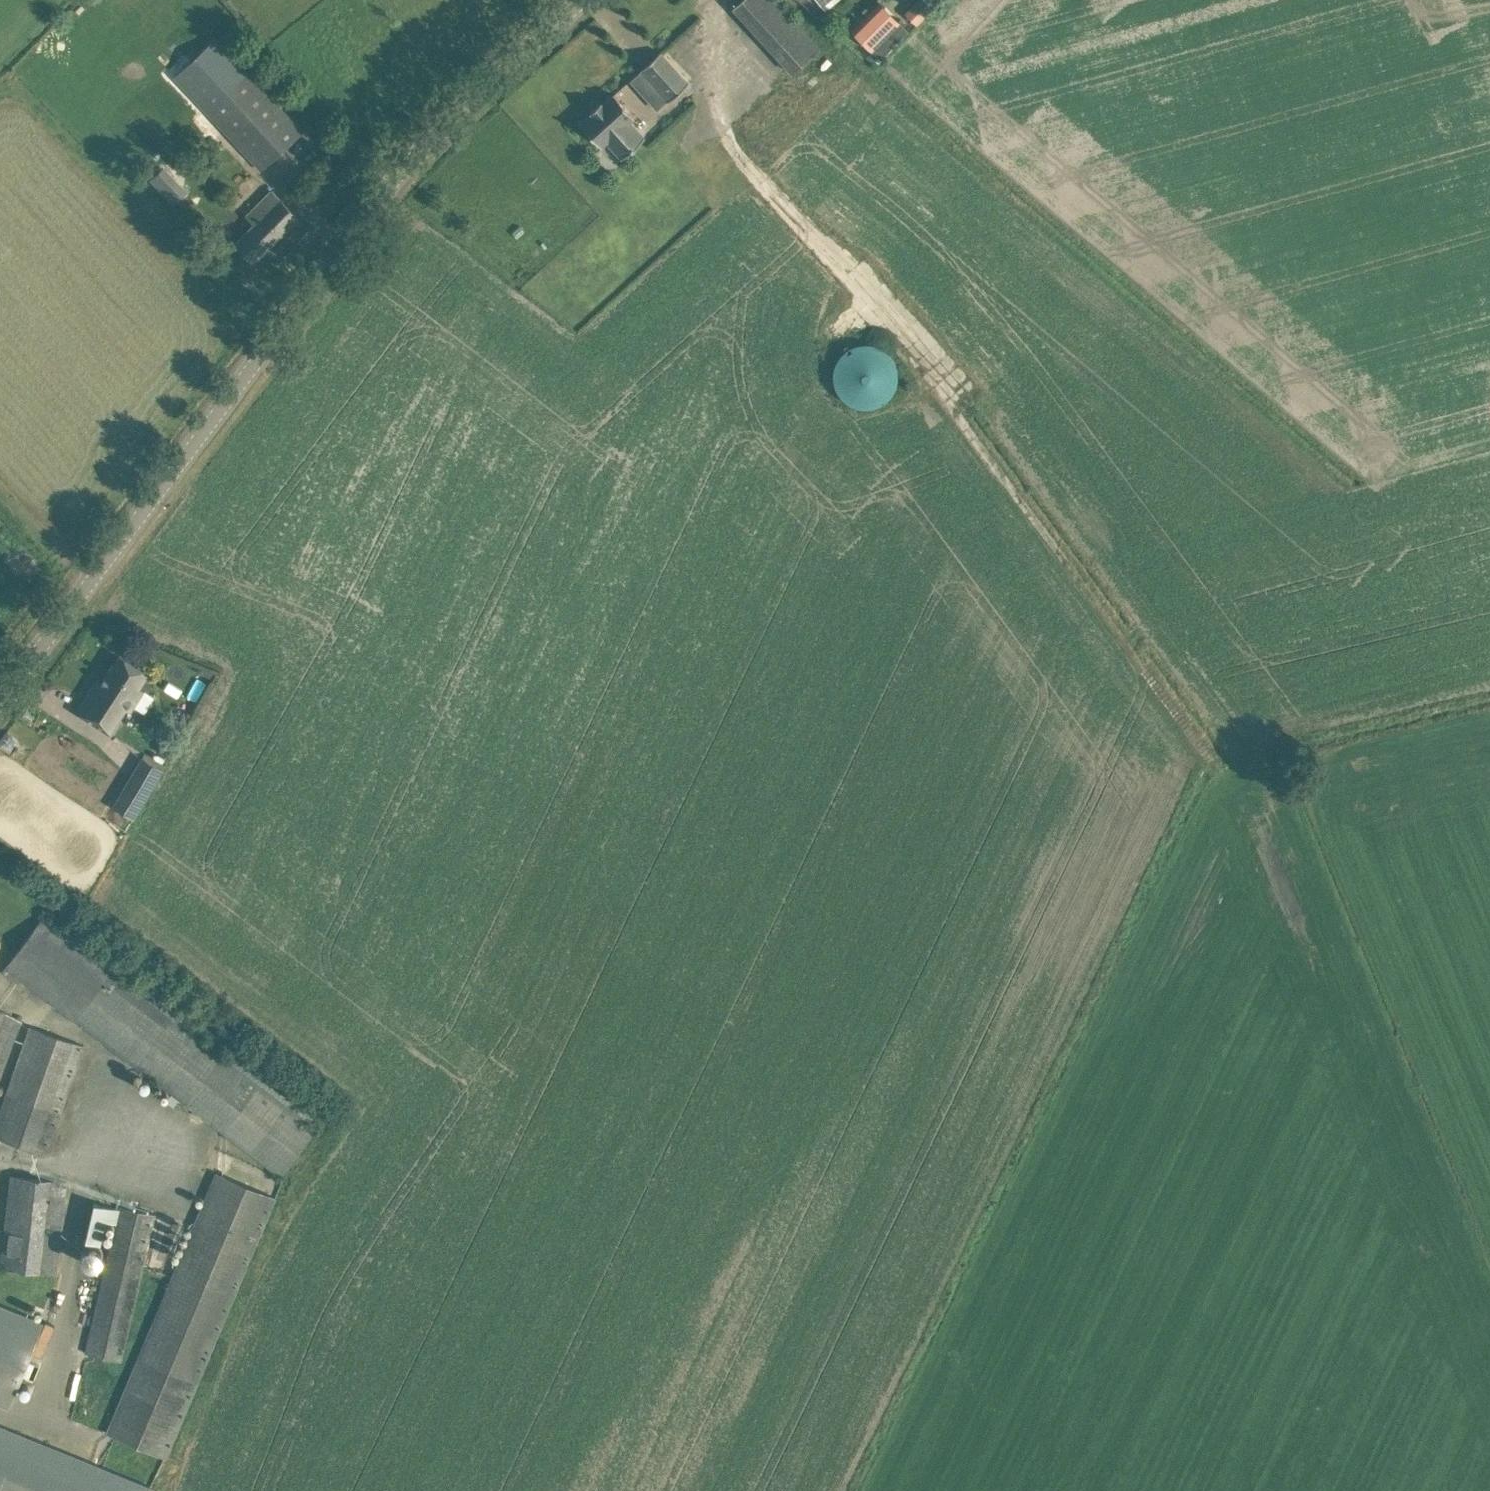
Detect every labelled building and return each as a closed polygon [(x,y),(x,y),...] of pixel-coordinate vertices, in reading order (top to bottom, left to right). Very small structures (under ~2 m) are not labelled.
[(787,73),(817,46),(775,0),(731,0),(725,6),(787,73)] [(879,0),(851,29),(881,57),(909,29),(879,0)] [(901,9),(912,23),(930,7),(923,0),(911,0),(901,9)] [(175,76),(262,169),(302,132),(215,38),(175,76)] [(641,69),(669,100),(689,83),(660,51),(641,69)] [(635,115),(614,93),(603,103),(601,101),(591,110),(593,112),(581,123),(602,145),(607,140),(622,157),(645,137),(629,120),(635,115)] [(253,261),(299,215),(273,189),(246,215),(253,222),(234,241),(253,261)] [(861,407),(870,407),(879,404),(887,398),(893,390),(896,382),(897,373),(896,365),(893,358),(889,353),(883,347),(876,344),(869,342),(861,343),(854,344),(848,347),(840,355),(835,363),(833,370),(833,379),(835,388),(841,396),(846,401),(850,404),(861,407)] [(101,681),(97,678),(76,710),(110,732),(129,701),(134,704),(144,689),(139,686),(148,672),(119,654),(101,681)] [(112,806),(135,819),(164,768),(141,755),(112,806)] [(42,917),(4,968),(18,979),(21,974),(173,1090),(166,1098),(173,1104),(180,1095),(281,1173),(317,1127),(219,1052),(237,1028),(226,1018),(213,1036),(210,1033),(204,1041),(42,917)] [(21,1021),(3,1009),(4,1008),(0,1006),(0,1070),(21,1021)] [(46,1153),(83,1042),(31,1025),(0,1120),(0,1138),(46,1153)] [(107,1431),(166,1456),(276,1196),(216,1171),(107,1431)] [(57,1271),(67,1180),(11,1174),(1,1264),(57,1271)] [(87,1350),(122,1359),(156,1213),(93,1198),(84,1235),(112,1242),(87,1350)] [(86,1246),(83,1250),(82,1255),(84,1260),(88,1263),(93,1264),(98,1263),(101,1259),(102,1254),(101,1248),(97,1245),(91,1244),(86,1246)] [(10,1405),(43,1320),(0,1303),(0,1402),(10,1405)] [(154,1486),(0,1424),(0,1490),(152,1490),(154,1486)]
